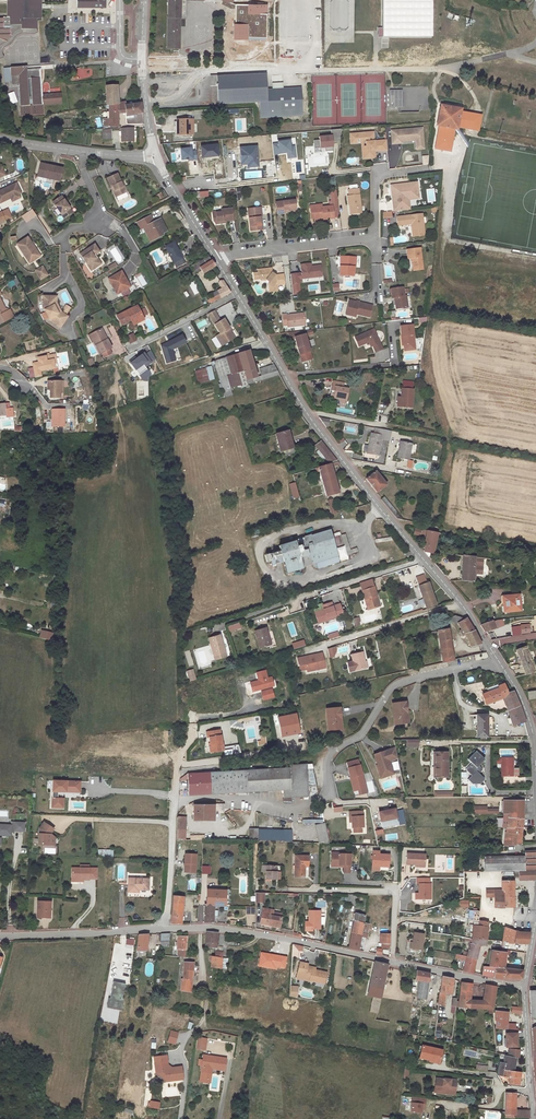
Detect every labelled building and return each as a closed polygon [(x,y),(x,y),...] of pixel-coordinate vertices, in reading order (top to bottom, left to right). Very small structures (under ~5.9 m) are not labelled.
[(0,0),(9,0),(9,17),(4,17),(4,18),(0,18),(0,38),(7,41),(11,38),(11,32),(15,32),(18,30),(18,25),(23,25),(23,29),(37,29),(37,19),(42,19),(42,8),(39,8),(39,4),(42,4),(41,0),(0,0)] [(169,50),(181,50),(181,19),(185,19),(186,12),(183,12),(183,2),(204,1),(204,4),(215,4),(215,2),(215,0),(168,0),(169,50)] [(215,2),(232,8),(233,24),(244,24),(244,37),(263,37),(263,5),(236,4),(233,3),(223,0),(215,0),(215,2)] [(382,37),(431,37),(431,0),(383,0),(382,37)] [(1,58),(3,58),(4,57),(6,56),(5,54),(5,52),(5,50),(6,48),(8,46),(10,45),(11,45),(13,43),(15,41),(16,38),(17,36),(18,35),(20,35),(22,34),(24,34),(25,34),(26,34),(27,35),(33,34),(36,34),(38,33),(39,33),(37,29),(23,29),(23,25),(18,25),(18,30),(15,32),(11,32),(11,38),(7,41),(0,38),(0,42),(1,43),(1,45),(1,47),(1,49),(1,50),(1,51),(0,52),(0,58),(1,58)] [(28,66),(12,67),(13,85),(21,84),(22,105),(30,105),(30,99),(33,99),(33,105),(42,104),(42,100),(42,94),(41,76),(40,74),(39,73),(38,72),(38,74),(35,74),(35,77),(29,78),(28,70),(28,66)] [(41,69),(28,70),(29,78),(35,77),(35,74),(38,74),(38,72),(39,73),(40,74),(41,76),(41,69)] [(207,74),(209,102),(255,100),(256,116),(298,113),(296,85),(277,86),(276,76),(268,76),(268,82),(270,82),(270,86),(263,86),(262,71),(207,74)] [(107,105),(109,104),(116,103),(119,103),(117,86),(106,86),(107,105)] [(14,90),(7,93),(11,104),(18,101),(14,90)] [(391,93),(391,107),(403,107),(403,91),(395,91),(395,93),(391,93)] [(62,93),(42,94),(42,100),(44,100),(44,104),(62,103),(62,93)] [(126,112),(125,106),(124,102),(119,103),(116,103),(117,113),(126,112)] [(118,127),(117,113),(116,103),(109,104),(109,117),(104,118),(103,127),(109,127),(118,127)] [(141,103),(125,106),(126,112),(127,118),(133,118),(133,117),(136,117),(136,114),(143,113),(141,103)] [(464,109),(442,105),(438,126),(439,126),(435,147),(452,150),(456,130),(460,131),(461,128),(479,131),(482,115),(463,112),(464,109)] [(178,135),(194,134),(193,119),(177,120),(178,135)] [(132,128),(120,128),(121,141),(133,140),(132,128)] [(422,149),(420,129),(390,131),(390,144),(400,143),(400,141),(400,139),(414,138),(414,140),(415,150),(422,149)] [(371,132),(348,134),(349,143),(355,142),(355,139),(356,138),(358,138),(359,142),(364,142),(365,146),(365,150),(363,150),(364,155),(374,154),(373,151),(386,150),(385,140),(372,141),(371,132)] [(333,136),(319,138),(321,148),(334,147),(333,136)] [(291,141),(277,143),(279,153),(292,152),(291,141)] [(249,169),(260,168),(257,146),(241,148),(243,164),(249,163),(249,169)] [(365,146),(361,146),(362,158),(374,157),(374,154),(364,155),(363,150),(365,150),(365,146)] [(181,164),(197,163),(196,148),(180,149),(181,164)] [(34,174),(54,180),(57,168),(37,162),(34,174)] [(119,182),(114,174),(105,179),(109,188),(109,187),(111,187),(113,191),(111,191),(115,198),(125,192),(122,186),(121,187),(119,182)] [(416,182),(390,185),(391,191),(395,191),(395,192),(394,194),(395,200),(392,200),(393,210),(397,210),(409,208),(408,199),(405,199),(404,195),(407,191),(412,191),(412,193),(417,193),(416,182)] [(0,189),(0,201),(9,197),(10,200),(18,197),(17,194),(12,183),(0,189)] [(356,187),(346,189),(347,195),(345,195),(346,203),(347,203),(349,203),(350,213),(359,212),(356,187)] [(57,198),(49,204),(60,220),(67,215),(64,211),(65,210),(57,198)] [(292,199),(274,201),(275,212),(283,212),(282,209),(282,208),(286,207),(287,209),(294,208),(292,199)] [(319,203),(314,204),(314,206),(308,207),(309,213),(311,212),(312,217),(321,216),(321,218),(332,217),(330,205),(320,206),(319,203)] [(258,206),(246,207),(248,229),(260,228),(258,206)] [(219,209),(210,210),(211,218),(212,221),(223,219),(231,218),(229,207),(219,208),(219,209)] [(12,218),(8,208),(0,212),(0,223),(12,218)] [(32,209),(21,216),(26,223),(37,216),(32,209)] [(421,213),(396,216),(397,224),(410,223),(412,236),(424,234),(421,213)] [(149,215),(136,222),(141,229),(143,228),(146,226),(148,230),(145,232),(149,238),(155,235),(156,237),(163,234),(162,231),(166,229),(159,217),(153,221),(149,215)] [(14,247),(26,266),(35,261),(29,252),(31,251),(24,240),(14,247)] [(172,241),(163,246),(172,262),(173,262),(181,257),(182,256),(178,248),(176,250),(172,241)] [(93,246),(79,256),(91,272),(96,268),(97,264),(92,257),(94,256),(98,253),(93,246)] [(420,247),(406,249),(408,258),(411,258),(413,270),(423,269),(420,247)] [(97,264),(96,268),(100,265),(94,256),(92,257),(97,264)] [(214,266),(208,256),(189,266),(192,272),(191,273),(192,275),(201,270),(202,273),(214,266)] [(353,257),(341,256),(340,266),(339,266),(339,275),(352,275),(353,267),(354,267),(354,262),(353,261),(353,257)] [(181,257),(173,262),(175,267),(184,262),(181,257)] [(310,263),(299,265),(301,273),(289,274),(290,284),(298,283),(298,279),(321,276),(320,267),(310,268),(310,266),(310,263)] [(43,265),(34,270),(40,280),(48,275),(43,265)] [(270,268),(256,270),(257,273),(252,274),(253,280),(260,279),(261,281),(265,280),(268,282),(267,284),(268,285),(271,287),(271,292),(277,291),(276,285),(284,284),(283,274),(274,275),(271,273),(270,268)] [(127,282),(121,272),(108,280),(113,289),(115,288),(119,294),(128,289),(125,283),(127,282)] [(138,289),(147,284),(143,276),(133,281),(138,289)] [(208,303),(230,292),(227,287),(223,280),(220,281),(218,283),(221,288),(205,297),(208,303)] [(194,282),(189,284),(195,295),(200,292),(194,282)] [(403,286),(391,288),(392,297),(394,297),(395,304),(400,304),(401,307),(408,306),(406,295),(404,295),(403,286)] [(61,317),(56,325),(59,327),(65,316),(62,314),(60,313),(58,312),(53,303),(52,296),(50,297),(50,305),(55,314),(61,317)] [(50,297),(39,297),(40,308),(47,320),(56,325),(61,317),(55,314),(50,305),(50,297)] [(356,301),(348,299),(346,310),(355,313),(369,316),(372,305),(358,301),(357,303),(355,303),(356,301)] [(336,300),(333,315),(340,316),(343,301),(336,300)] [(133,307),(117,317),(122,326),(131,320),(130,319),(132,318),(135,321),(142,317),(139,311),(138,309),(135,310),(133,307)] [(286,314),(281,314),(283,326),(287,325),(287,327),(305,324),(303,315),(296,315),(296,314),(286,315),(286,314)] [(210,318),(214,324),(220,321),(216,315),(210,318)] [(131,320),(134,326),(144,320),(142,317),(135,321),(132,318),(130,319),(131,320)] [(219,333),(215,336),(221,345),(233,338),(227,329),(229,328),(223,319),(214,324),(219,333)] [(415,343),(412,324),(400,325),(402,335),(403,335),(404,344),(415,343)] [(104,327),(102,328),(106,335),(104,336),(106,341),(111,338),(104,327)] [(102,328),(92,334),(96,341),(93,342),(94,345),(100,355),(102,354),(109,350),(111,349),(106,341),(104,336),(106,335),(102,328)] [(382,349),(374,328),(355,336),(358,345),(369,341),(371,340),(373,345),(375,351),(382,349)] [(312,329),(289,332),(290,338),(295,337),(301,361),(312,358),(306,335),(313,334),(312,329)] [(128,336),(131,343),(137,339),(133,333),(128,336)] [(183,335),(160,344),(167,364),(177,360),(173,349),(187,344),(183,335)] [(109,350),(102,354),(104,359),(112,354),(109,350)] [(146,367),(157,360),(150,350),(131,362),(144,382),(152,377),(146,367)] [(247,383),(257,379),(249,350),(226,357),(232,377),(244,373),(247,383)] [(34,369),(35,379),(41,378),(41,373),(55,370),(53,356),(40,359),(41,363),(39,364),(39,368),(34,369)] [(232,377),(226,357),(223,358),(229,378),(232,377)] [(229,378),(223,358),(214,361),(223,390),(231,387),(228,378),(229,378)] [(198,384),(215,380),(211,366),(195,371),(198,384)] [(278,371),(276,367),(262,373),(264,377),(278,371)] [(336,380),(325,381),(326,386),(327,386),(327,388),(326,389),(327,398),(331,398),(333,400),(336,400),(337,398),(338,399),(344,399),(342,384),(336,385),(336,380)] [(51,393),(51,402),(61,402),(61,389),(63,389),(63,384),(50,385),(51,390),(49,390),(49,393),(51,393)] [(259,393),(270,390),(268,384),(258,388),(259,393)] [(412,388),(401,388),(400,399),(399,399),(398,406),(411,407),(412,388)] [(52,433),(63,434),(65,416),(53,415),(52,425),(53,425),(52,433)] [(345,422),(343,432),(357,435),(359,425),(345,422)] [(390,440),(392,430),(385,429),(384,434),(379,433),(374,432),(373,436),(371,436),(368,453),(379,455),(382,439),(390,440)] [(293,448),(288,430),(276,434),(281,455),(285,454),(284,450),(293,448)] [(336,459),(321,440),(315,445),(328,461),(336,459)] [(413,442),(401,440),(398,457),(410,459),(413,442)] [(317,452),(323,460),(325,458),(319,450),(317,452)] [(327,495),(327,496),(339,492),(330,463),(318,466),(325,490),(324,491),(325,496),(327,495)] [(387,484),(377,471),(367,477),(377,491),(387,484)] [(290,484),(292,499),(299,497),(297,482),(290,484)] [(332,514),(337,512),(332,498),(328,500),(332,514)] [(385,498),(382,500),(388,507),(391,505),(385,498)] [(434,553),(437,532),(415,528),(414,534),(421,535),(422,533),(427,534),(424,546),(424,552),(431,552),(434,553)] [(331,530),(279,544),(286,570),(313,563),(336,556),(338,556),(331,530)] [(337,562),(336,556),(313,563),(314,566),(318,565),(319,568),(337,562)] [(475,558),(463,556),(462,581),(474,582),(475,558)] [(428,582),(418,586),(427,609),(436,605),(435,602),(428,582)] [(376,596),(374,587),(362,591),(368,610),(378,606),(375,596),(376,596)] [(520,611),(519,595),(504,596),(504,605),(502,605),(503,612),(520,611)] [(323,609),(319,611),(322,620),(340,614),(341,611),(339,604),(335,605),(334,607),(333,608),(332,606),(329,607),(328,603),(322,605),(323,609)] [(315,612),(318,623),(339,616),(340,614),(322,620),(319,611),(315,612)] [(457,623),(464,619),(453,616),(452,617),(450,618),(455,625),(457,623)] [(469,623),(466,618),(464,619),(457,623),(462,631),(464,631),(465,634),(472,632),(474,631),(469,623)] [(494,628),(491,621),(480,624),(484,631),(494,628)] [(271,643),(265,626),(254,630),(259,646),(271,643)] [(521,635),(522,635),(520,626),(511,628),(512,636),(521,635)] [(442,662),(453,659),(450,639),(448,628),(436,631),(442,662)] [(39,638),(52,641),(54,633),(41,630),(39,638)] [(471,646),(480,644),(481,643),(474,631),(472,632),(465,634),(471,646)] [(214,653),(224,649),(219,633),(208,637),(214,653)] [(524,675),(534,672),(524,644),(519,645),(520,648),(516,650),(524,675)] [(339,652),(348,652),(347,646),(338,647),(338,648),(328,648),(329,658),(339,657),(339,652)] [(301,674),(327,669),(323,652),(297,657),(301,674)] [(362,652),(351,655),(352,662),(347,663),(349,672),(354,671),(366,668),(362,652)] [(189,682),(197,680),(193,669),(186,671),(189,682)] [(250,683),(252,691),(273,685),(271,677),(267,678),(264,670),(256,672),(258,680),(250,683)] [(507,709),(519,706),(516,700),(512,691),(506,693),(503,685),(497,687),(498,689),(482,695),(486,704),(503,697),(507,709)] [(261,692),(264,701),(276,698),(273,688),(261,692)] [(528,691),(529,700),(535,699),(535,690),(528,691)] [(407,713),(405,701),(392,704),(395,724),(405,723),(403,713),(407,713)] [(525,721),(519,706),(507,709),(513,725),(525,721)] [(341,719),(339,708),(325,710),(328,731),(338,729),(337,720),(341,719)] [(476,714),(476,738),(488,738),(488,714),(476,714)] [(221,745),(219,730),(206,732),(207,738),(209,737),(210,743),(210,747),(208,747),(209,753),(223,751),(222,745),(221,745)] [(265,736),(260,737),(261,740),(257,741),(258,746),(267,745),(265,736)] [(224,746),(225,755),(240,754),(239,745),(224,746)] [(398,758),(396,747),(377,753),(380,761),(382,761),(382,763),(380,764),(379,764),(383,777),(392,775),(389,767),(393,766),(391,760),(398,758)] [(484,759),(476,750),(467,759),(471,763),(466,768),(467,771),(472,775),(468,780),(473,784),(477,780),(480,784),(485,779),(479,773),(481,771),(481,767),(478,765),(484,759)] [(447,776),(447,752),(434,752),(434,776),(447,776)] [(512,767),(512,758),(501,758),(501,776),(512,776),(512,767)] [(367,786),(364,764),(363,759),(350,760),(353,775),(354,775),(356,788),(358,789),(364,788),(363,787),(367,786)] [(288,769),(190,773),(190,775),(191,795),(283,790),(283,798),(306,797),(305,765),(288,766),(288,769)] [(77,778),(51,778),(52,805),(61,805),(61,800),(63,800),(63,795),(57,795),(57,789),(65,789),(65,787),(69,787),(69,786),(77,786),(77,778)] [(65,787),(65,789),(79,788),(79,778),(77,778),(77,786),(69,786),(69,787),(65,787)] [(508,812),(523,813),(523,801),(504,800),(503,813),(508,812)] [(214,821),(213,808),(194,809),(195,822),(214,821)] [(379,812),(383,830),(399,826),(395,808),(379,812)] [(363,827),(363,812),(349,812),(349,817),(351,817),(352,822),(352,828),(363,827)] [(508,812),(507,828),(514,828),(515,826),(522,826),(523,818),(523,813),(508,812)] [(176,840),(186,840),(186,817),(177,817),(176,840)] [(11,836),(11,832),(15,832),(15,831),(24,832),(24,823),(15,822),(11,822),(11,825),(0,825),(0,835),(11,836)] [(54,828),(44,822),(40,828),(40,844),(52,844),(52,837),(52,832),(54,828)] [(329,844),(325,824),(315,826),(319,843),(329,844)] [(514,828),(507,828),(507,832),(505,832),(505,839),(512,840),(512,845),(520,844),(522,826),(515,826),(514,828)] [(258,841),(259,830),(250,829),(250,840),(258,841)] [(258,841),(283,842),(283,830),(259,830),(258,841)] [(98,850),(98,858),(113,858),(113,849),(98,850)] [(535,869),(535,850),(525,850),(525,855),(525,870),(515,870),(515,876),(519,876),(519,879),(535,879),(535,869)] [(340,852),(332,852),(332,863),(339,863),(339,865),(344,865),(345,867),(344,872),(351,872),(351,854),(340,853),(340,852)] [(185,853),(184,871),(195,872),(196,854),(185,853)] [(374,853),(373,853),(372,863),(380,864),(380,865),(389,866),(389,854),(378,853),(374,853)] [(426,854),(407,853),(407,864),(415,864),(425,865),(426,854)] [(308,855),(296,856),(296,876),(305,876),(306,866),(308,865),(308,855)] [(525,855),(501,856),(501,871),(510,870),(515,870),(525,870),(525,855)] [(484,857),(484,871),(501,871),(501,856),(484,857)] [(82,867),(74,867),(74,877),(85,878),(85,879),(91,879),(91,878),(99,878),(99,868),(91,868),(91,865),(83,865),(82,867)] [(210,875),(211,867),(202,866),(201,874),(210,875)] [(276,866),(266,866),(266,872),(266,879),(276,880),(276,866)] [(430,877),(417,877),(417,883),(420,883),(420,892),(416,892),(416,898),(431,899),(431,883),(430,883),(430,877)] [(139,888),(148,889),(148,879),(130,878),(129,892),(139,892),(139,888)] [(501,883),(494,883),(494,906),(513,906),(513,879),(501,880),(501,883)] [(207,904),(214,905),(219,905),(224,905),(224,890),(207,890),(207,904)] [(255,893),(255,902),(264,902),(264,893),(255,893)] [(181,924),(181,923),(183,896),(173,895),(170,924),(181,924)] [(50,916),(51,900),(38,899),(38,915),(50,916)] [(208,922),(213,923),(214,905),(207,904),(204,904),(204,922),(208,922)] [(273,911),(264,909),(261,924),(279,929),(282,919),(282,915),(273,913),(273,911)] [(320,910),(308,910),(308,920),(309,920),(310,928),(320,928),(320,910)] [(471,925),(470,938),(473,938),(474,921),(474,920),(478,920),(479,911),(470,910),(469,925),(471,925)] [(361,936),(362,931),(363,928),(369,929),(369,924),(364,923),(365,915),(356,913),(356,916),(352,934),(361,936)] [(488,922),(489,922),(478,920),(474,920),(474,921),(473,938),(486,939),(488,922)] [(517,931),(504,926),(503,939),(514,940),(514,942),(528,943),(530,931),(522,931),(518,931),(517,931)] [(218,932),(207,931),(205,946),(216,947),(218,932)] [(410,947),(422,949),(424,932),(414,931),(413,941),(411,941),(410,947)] [(161,941),(169,940),(170,932),(161,933),(161,941)] [(150,934),(141,935),(140,942),(139,951),(148,951),(148,943),(149,943),(150,939),(149,939),(150,934)] [(349,948),(358,950),(361,936),(352,934),(349,948)] [(390,947),(390,935),(382,934),(382,946),(390,947)] [(184,949),(185,935),(177,935),(176,952),(180,952),(180,948),(184,949)] [(486,939),(473,938),(472,944),(470,943),(470,947),(468,947),(467,949),(469,950),(468,953),(461,951),(461,955),(467,957),(476,957),(480,944),(485,945),(486,939)] [(293,956),(302,957),(302,945),(293,944),(293,956)] [(510,949),(502,948),(501,950),(492,949),(489,966),(504,968),(505,953),(510,954),(510,949)] [(287,957),(261,953),(259,966),(276,969),(276,966),(285,968),(287,957)] [(473,973),(476,957),(467,957),(461,955),(460,960),(466,961),(463,971),(464,972),(473,973)] [(223,957),(215,957),(212,956),(210,967),(221,968),(223,957)] [(377,1013),(388,964),(383,963),(375,961),(368,995),(372,996),(370,1011),(377,1013)] [(193,963),(186,963),(185,979),(183,979),(182,990),(191,992),(192,980),(193,963)] [(300,963),(297,979),(311,981),(324,983),(327,972),(318,971),(317,972),(315,972),(316,968),(305,966),(305,964),(300,963)] [(504,968),(489,966),(488,966),(483,965),(481,974),(503,979),(512,978),(522,979),(523,970),(504,968)] [(429,973),(417,970),(416,979),(419,980),(418,992),(414,992),(414,997),(426,998),(429,973)] [(453,978),(443,976),(441,986),(441,992),(440,992),(439,1004),(445,1005),(446,993),(451,994),(453,978)] [(111,1002),(122,1004),(123,1000),(126,1000),(126,995),(124,995),(125,987),(123,986),(124,979),(117,978),(116,985),(114,985),(111,1002)] [(472,983),(462,982),(459,1006),(473,1007),(475,1008),(476,999),(470,999),(472,983)] [(482,983),(482,984),(482,987),(489,989),(486,1000),(484,1000),(482,1008),(489,1008),(490,1014),(493,1014),(493,1008),(497,986),(482,983)] [(484,1000),(476,999),(475,1008),(482,1008),(484,1000)] [(496,1020),(496,1027),(519,1029),(520,1022),(507,1021),(507,1012),(495,1011),(496,1020)] [(170,1030),(168,1042),(176,1044),(179,1032),(170,1030)] [(516,1032),(505,1034),(506,1047),(516,1046),(515,1039),(517,1038),(516,1032)] [(206,1050),(208,1038),(198,1036),(196,1049),(206,1050)] [(442,1050),(422,1046),(420,1058),(430,1060),(430,1062),(439,1063),(442,1050)] [(511,1048),(510,1055),(519,1057),(519,1050),(511,1048)] [(166,1058),(169,1058),(168,1052),(156,1053),(157,1069),(158,1069),(162,1069),(166,1072),(166,1076),(166,1078),(184,1076),(183,1063),(176,1064),(176,1066),(171,1066),(167,1063),(166,1058)] [(225,1056),(204,1053),(204,1057),(201,1056),(199,1069),(207,1070),(208,1064),(223,1066),(225,1056)] [(504,1063),(503,1068),(514,1070),(515,1058),(505,1056),(504,1063)] [(169,1058),(166,1058),(167,1063),(171,1066),(176,1066),(176,1064),(173,1064),(169,1062),(169,1058)] [(514,1070),(503,1068),(502,1076),(509,1077),(508,1083),(518,1085),(520,1071),(514,1070)] [(453,1079),(443,1078),(443,1079),(436,1079),(435,1089),(445,1090),(444,1093),(452,1094),(453,1079)] [(530,1117),(529,1111),(515,1110),(516,1093),(506,1092),(505,1117),(515,1117),(515,1116),(530,1117)] [(425,1110),(426,1099),(411,1097),(409,1111),(421,1112),(421,1109),(425,1110)] [(150,1099),(148,1106),(160,1108),(161,1101),(150,1099)]
